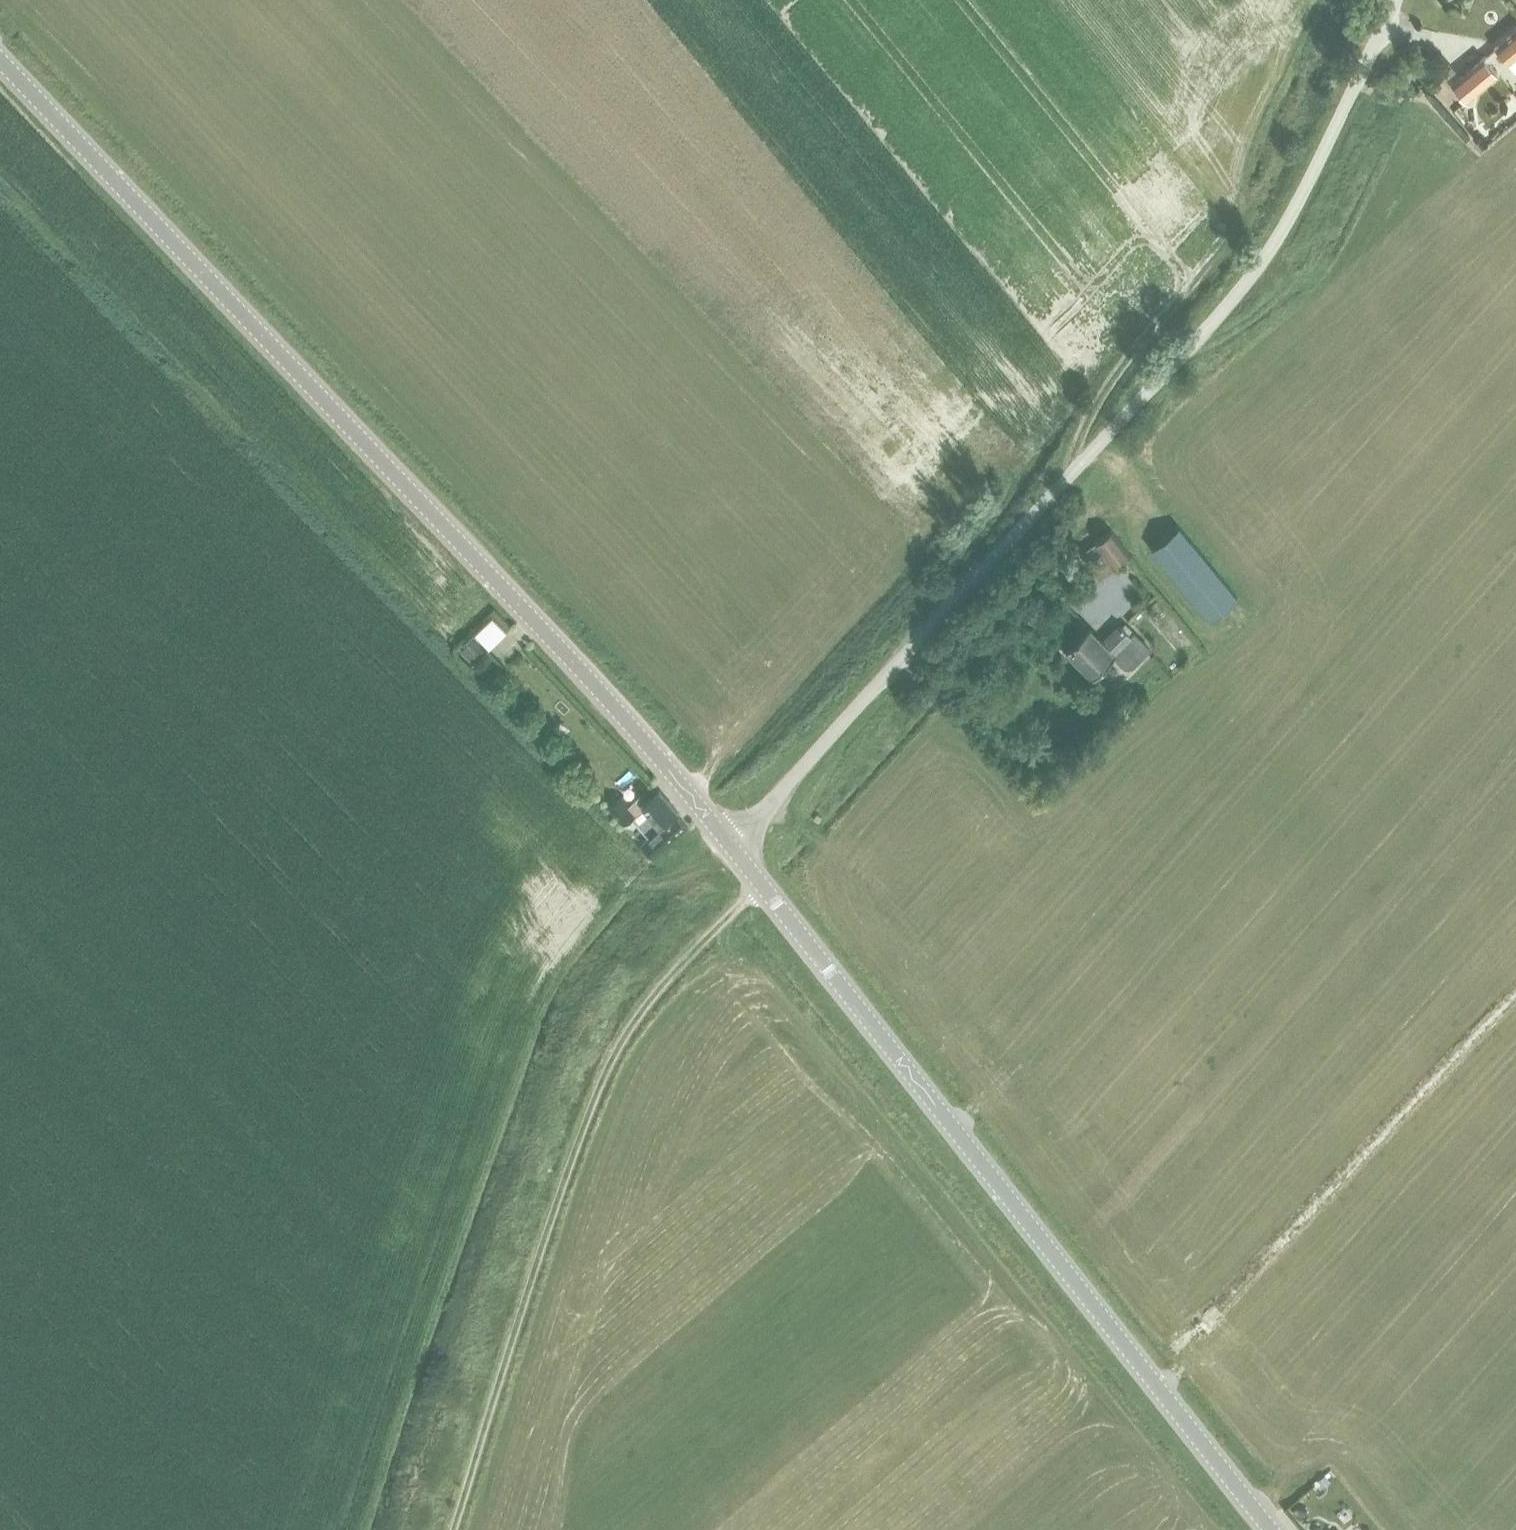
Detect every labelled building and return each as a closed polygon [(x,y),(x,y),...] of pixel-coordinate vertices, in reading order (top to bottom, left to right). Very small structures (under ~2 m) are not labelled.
[(1493,48),(1505,62),(1507,61),(1515,72),(1515,29),(1493,48)] [(1483,58),(1449,84),(1463,101),(1496,74),(1483,58)] [(1181,527),(1153,550),(1209,620),(1238,597),(1181,527)] [(1114,568),(1130,555),(1111,531),(1095,544),(1081,555),(1101,579),(1114,568)] [(496,617),(479,634),(492,647),(509,630),(496,617)] [(1149,649),(1134,634),(1132,636),(1122,626),(1113,634),(1111,632),(1102,641),(1090,629),(1067,651),(1092,677),(1114,655),(1122,663),(1124,665),(1131,665),(1134,663),(1149,649)] [(470,658),(481,647),(472,637),(461,648),(470,658)] [(680,837),(670,825),(682,814),(661,792),(645,806),(639,799),(632,806),(624,797),(611,810),(625,826),(633,819),(652,838),(644,845),(657,858),(680,837)] [(1329,1482),(1324,1475),(1317,1479),(1323,1487),(1329,1482)]
